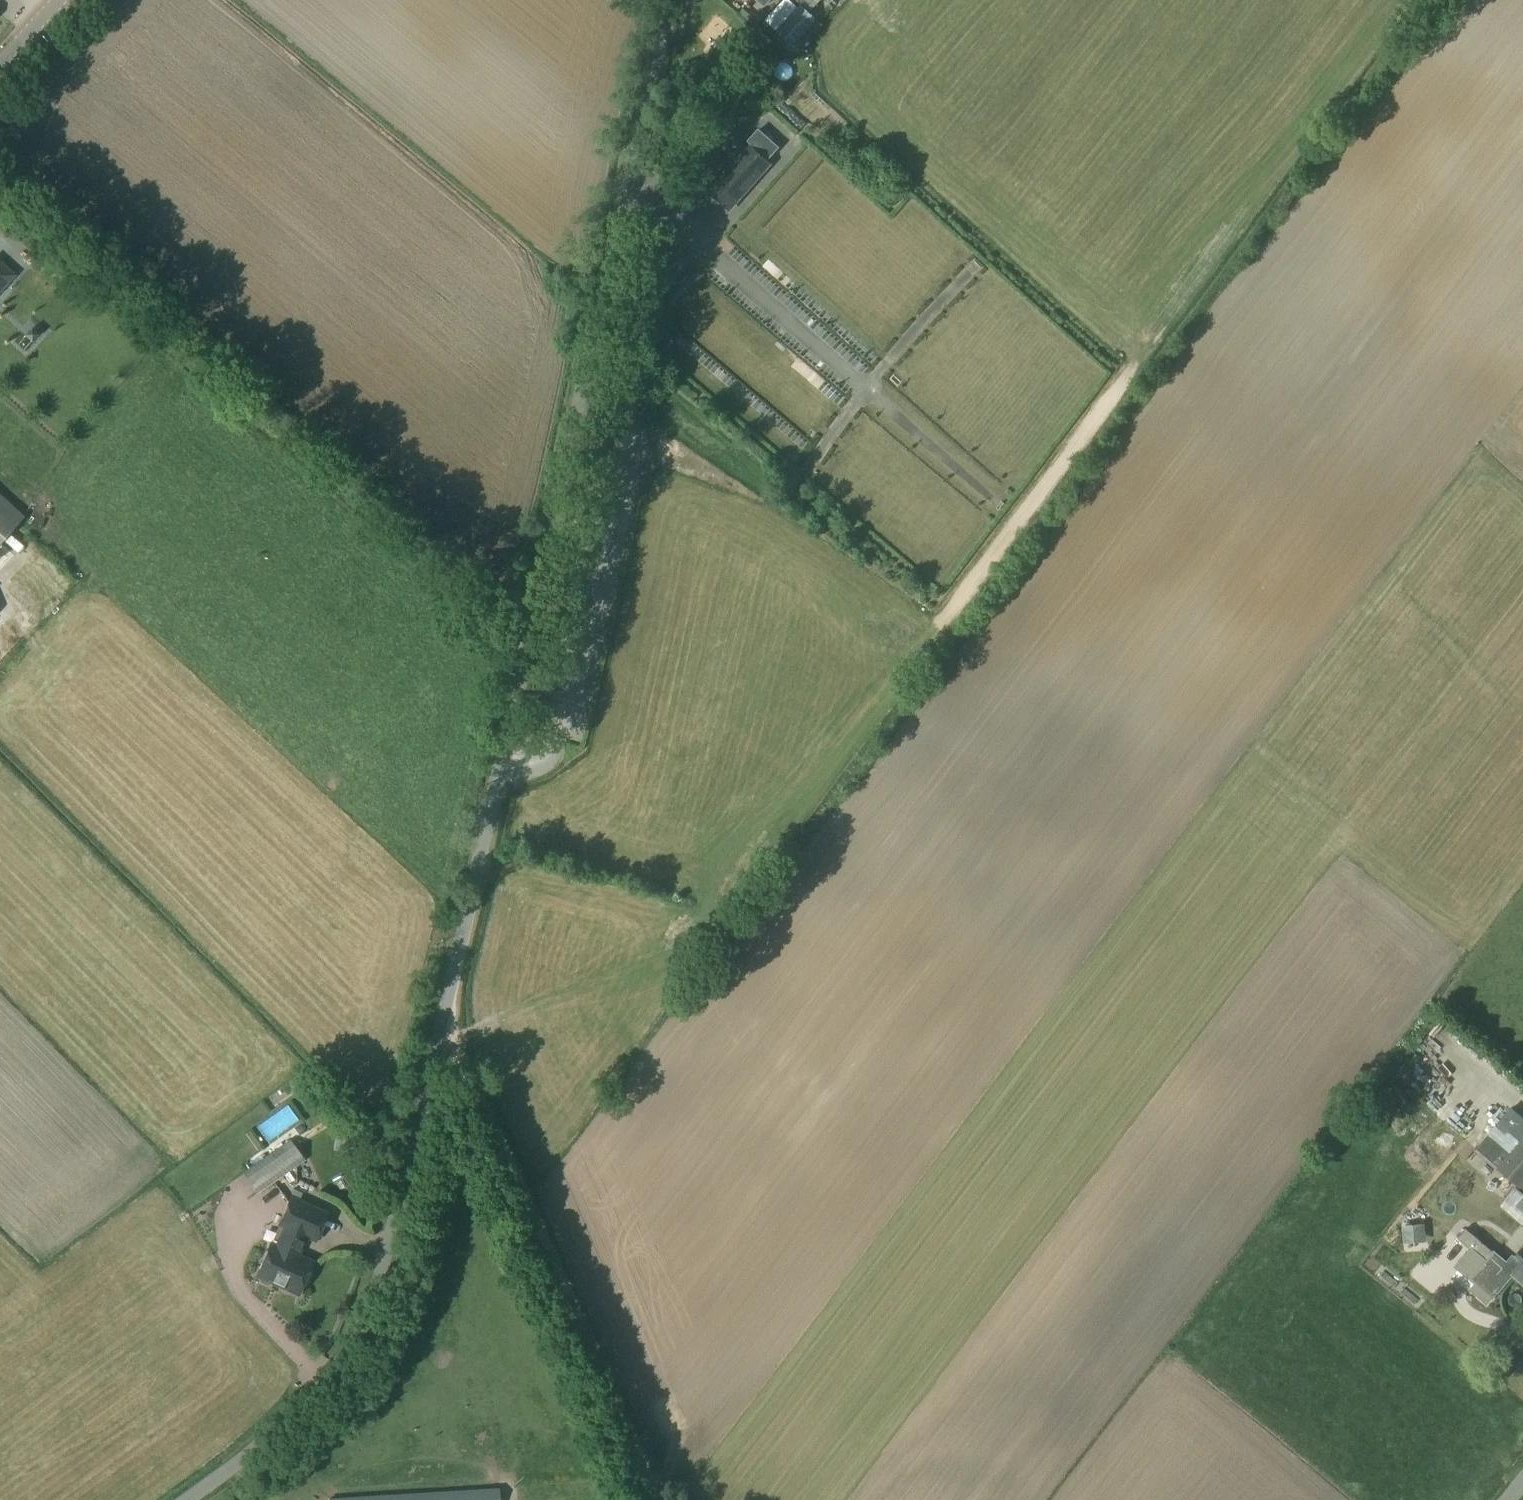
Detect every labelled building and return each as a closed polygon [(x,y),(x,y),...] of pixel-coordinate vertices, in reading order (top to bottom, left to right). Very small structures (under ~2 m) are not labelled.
[(801,5),(809,12),(820,0),(805,0),(801,5)] [(801,5),(775,32),(791,47),(817,20),(809,12),(801,5)] [(750,147),(719,182),(738,199),(769,164),(750,147)] [(37,254),(31,262),(45,273),(51,265),(37,254)] [(13,275),(0,263),(0,289),(13,275)] [(21,519),(0,500),(0,541),(21,519)] [(1494,1169),(1522,1196),(1522,1134),(1494,1169)] [(289,1139),(244,1172),(259,1193),(305,1161),(289,1139)] [(270,1242),(256,1275),(259,1276),(261,1281),(268,1284),(272,1282),(299,1293),(302,1285),(306,1283),(308,1280),(311,1273),(309,1268),(313,1260),(298,1253),(305,1235),(315,1239),(327,1211),(290,1195),(278,1223),(283,1225),(275,1244),(270,1242)] [(1460,1273),(1469,1281),(1468,1282),(1491,1302),(1513,1277),(1522,1286),(1522,1249),(1521,1248),(1512,1258),(1511,1257),(1505,1264),(1492,1253),(1491,1254),(1483,1246),(1460,1273)] [(419,1494),(419,1499),(481,1499),(480,1491),(419,1494)]
